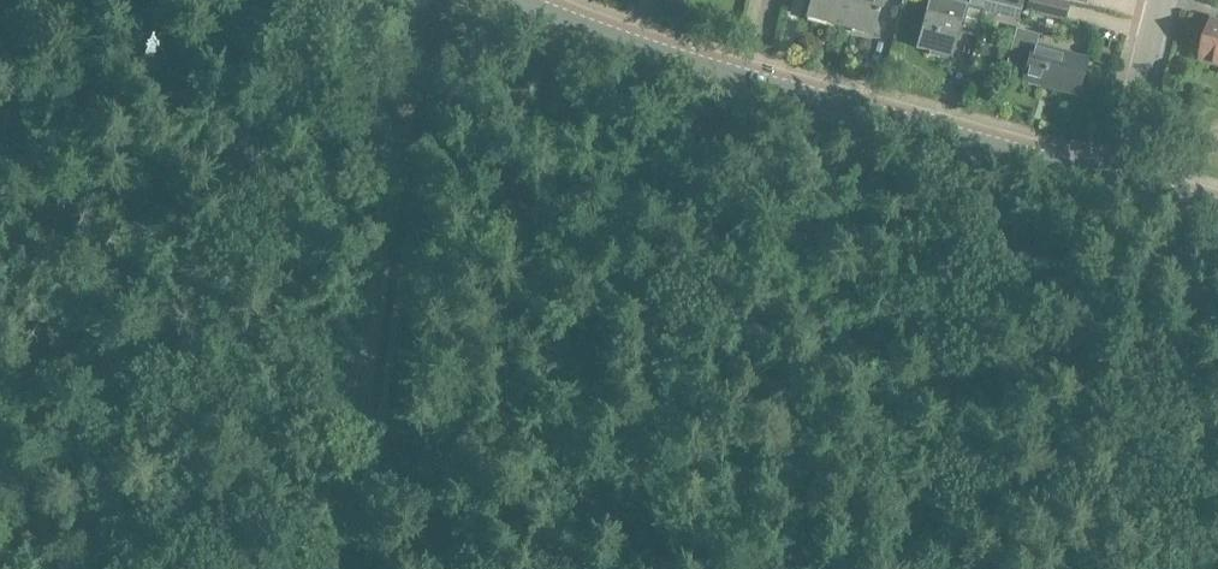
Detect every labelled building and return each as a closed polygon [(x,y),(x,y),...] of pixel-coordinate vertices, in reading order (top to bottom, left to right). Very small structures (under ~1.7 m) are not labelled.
[(845,0),(812,0),(807,19),(838,27),(845,0)] [(838,27),(872,36),(882,0),(845,0),(838,27)] [(969,4),(966,3),(966,0),(929,0),(916,47),(951,56),(956,39),(960,40),(969,4)] [(985,1),(1021,9),(1023,0),(985,0),(985,1)] [(1028,9),(1066,19),(1070,2),(1064,0),(1030,0),(1028,9)] [(1203,58),(1217,62),(1217,18),(1214,17),(1203,58)] [(1034,46),(1024,81),(1077,96),(1087,61),(1034,46)]
